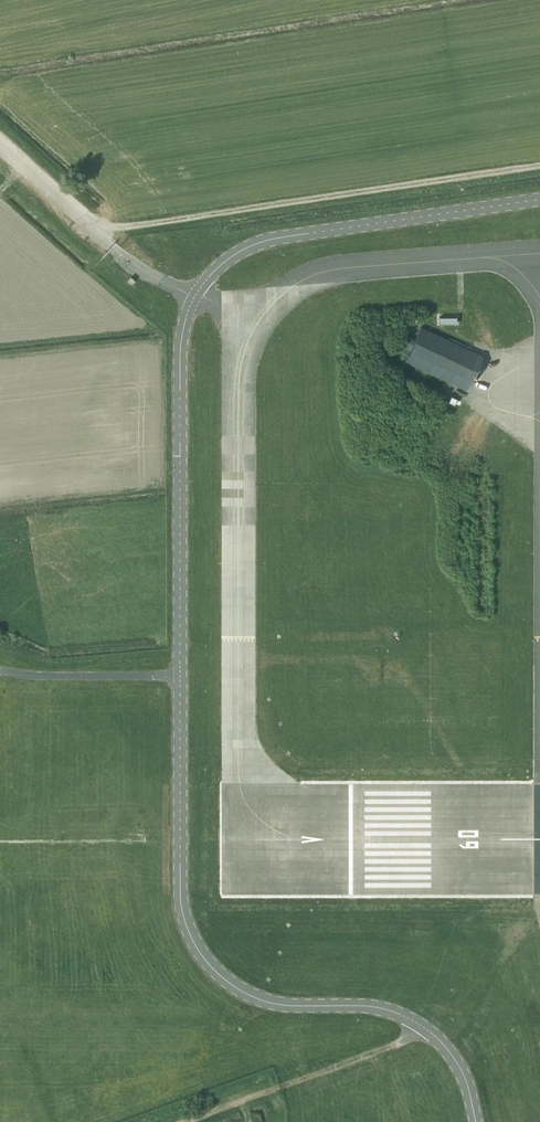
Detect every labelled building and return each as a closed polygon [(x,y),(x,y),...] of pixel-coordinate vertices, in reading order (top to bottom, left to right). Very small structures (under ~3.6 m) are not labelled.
[(464,316),(464,328),(478,328),(478,316),(464,316)] [(443,379),(449,382),(467,390),(483,355),(471,349),(469,348),(470,347),(467,345),(466,347),(422,326),(417,336),(410,333),(403,348),(409,352),(405,361),(443,379)] [(456,397),(453,403),(459,406),(462,400),(456,397)]
